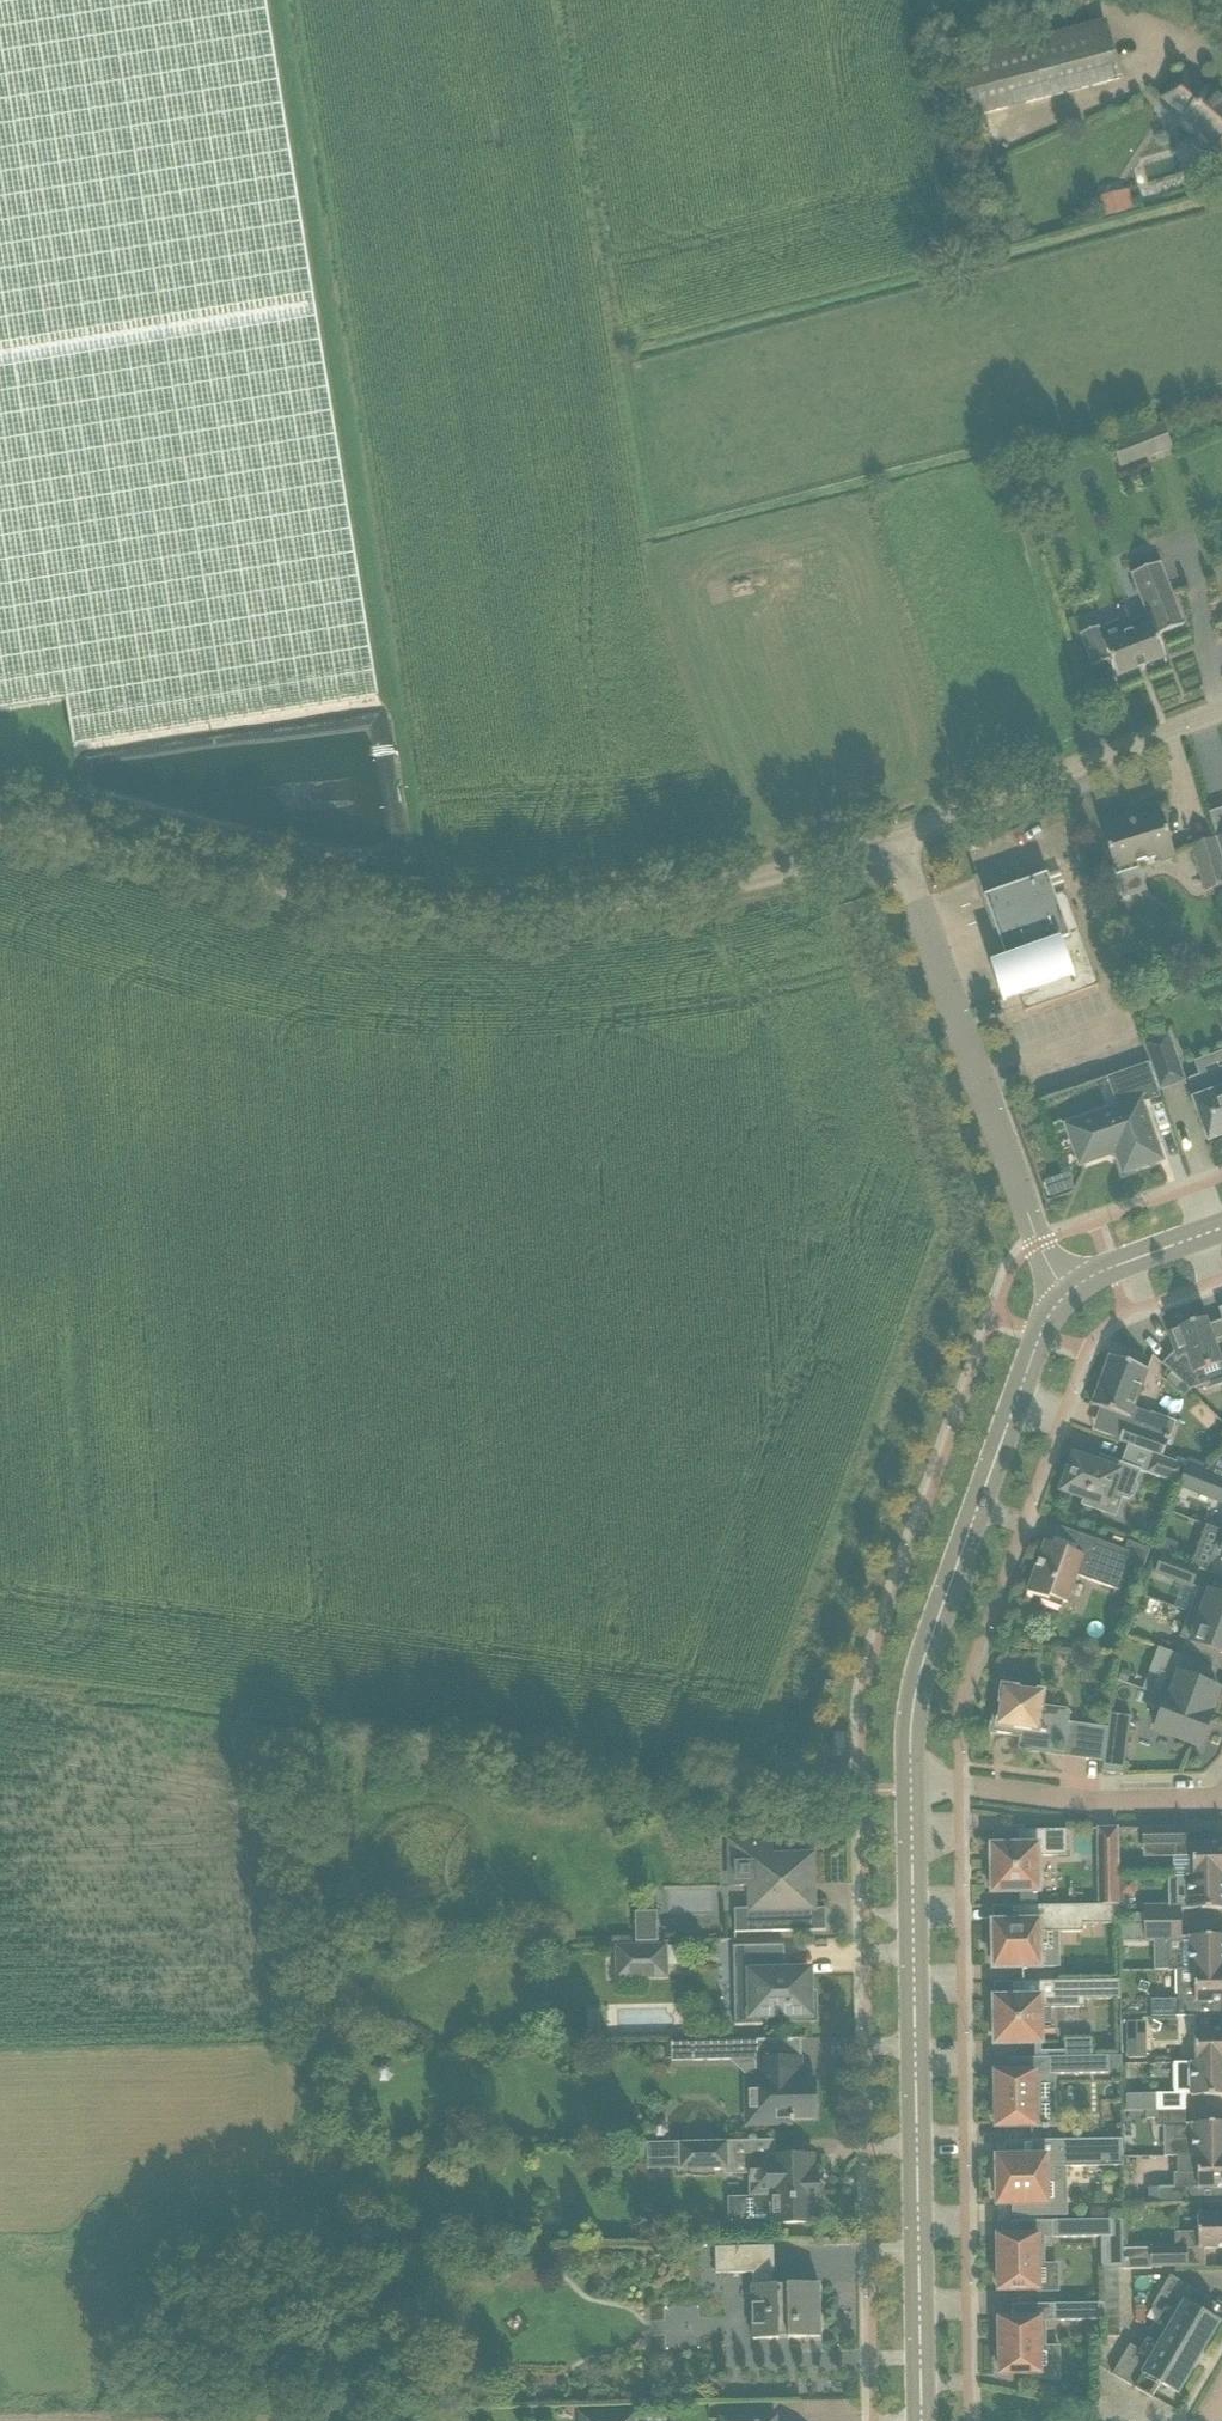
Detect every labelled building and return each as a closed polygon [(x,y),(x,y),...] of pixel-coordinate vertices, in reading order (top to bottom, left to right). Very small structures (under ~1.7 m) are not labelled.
[(265,0),(0,0),(0,711),(66,700),(74,748),(378,699),(265,0)] [(1104,22),(953,61),(969,119),(1119,80),(1104,22)] [(1184,119),(1182,122),(1194,132),(1191,137),(1192,144),(1196,149),(1202,152),(1208,152),(1212,147),(1221,156),(1221,107),(1183,74),(1169,91),(1161,101),(1184,119)] [(1134,209),(1129,189),(1093,199),(1098,218),(1134,209)] [(1144,422),(1108,435),(1120,467),(1159,453),(1150,429),(1149,429),(1149,427),(1146,428),(1144,422)] [(1099,627),(1080,634),(1093,667),(1110,660),(1116,677),(1166,658),(1157,636),(1183,625),(1159,563),(1131,574),(1148,617),(1131,623),(1135,631),(1105,643),(1099,627)] [(1124,819),(1100,826),(1107,849),(1114,870),(1166,855),(1167,860),(1175,858),(1161,813),(1125,824),(1124,819)] [(1205,892),(1221,887),(1221,866),(1214,840),(1191,847),(1205,892)] [(981,898),(981,900),(984,898),(1006,958),(989,964),(1001,997),(1017,992),(1024,1012),(1098,986),(1065,892),(1054,896),(1047,874),(984,897),(981,898)] [(1145,1044),(1161,1089),(1183,1081),(1167,1036),(1145,1044)] [(1066,1126),(1080,1165),(1109,1154),(1117,1158),(1123,1174),(1161,1160),(1140,1103),(1158,1096),(1147,1065),(1119,1075),(1127,1097),(1123,1106),(1066,1126)] [(1201,1122),(1207,1141),(1221,1136),(1221,1070),(1191,1081),(1197,1099),(1193,1100),(1201,1122)] [(1056,1176),(1044,1180),(1050,1196),(1062,1192),(1056,1176)] [(1221,1364),(1206,1319),(1167,1332),(1174,1352),(1162,1365),(1189,1391),(1206,1384),(1202,1371),(1221,1364)] [(1134,1409),(1148,1370),(1109,1356),(1091,1406),(1127,1418),(1119,1442),(1162,1457),(1168,1441),(1144,1432),(1151,1415),(1134,1409)] [(1145,1473),(1179,1485),(1186,1466),(1152,1454),(1145,1473)] [(1135,1482),(1139,1471),(1140,1471),(1141,1470),(1121,1463),(1099,1455),(1096,1463),(1079,1457),(1074,1456),(1069,1468),(1067,1473),(1063,1475),(1060,1481),(1063,1485),(1061,1491),(1084,1500),(1082,1505),(1104,1513),(1112,1494),(1128,1500),(1133,1496),(1135,1492),(1136,1487),(1135,1482)] [(1221,1481),(1221,1462),(1218,1460),(1202,1473),(1221,1481)] [(1186,1466),(1179,1485),(1178,1488),(1221,1503),(1221,1481),(1202,1473),(1186,1466)] [(1220,1531),(1204,1572),(1221,1579),(1221,1532),(1220,1531)] [(1040,1601),(1060,1608),(1062,1601),(1066,1603),(1076,1576),(1119,1591),(1129,1564),(1143,1569),(1150,1550),(1127,1541),(1124,1550),(1081,1535),(1074,1552),(1045,1541),(1027,1593),(1041,1598),(1040,1601)] [(1161,1539),(1156,1552),(1172,1558),(1177,1545),(1161,1539)] [(1191,1587),(1198,1569),(1162,1556),(1155,1574),(1191,1587)] [(1198,1588),(1189,1613),(1221,1626),(1221,1597),(1198,1588)] [(1189,1613),(1180,1638),(1186,1641),(1180,1657),(1211,1669),(1217,1652),(1221,1654),(1221,1626),(1189,1613)] [(1160,1640),(1157,1648),(1169,1653),(1172,1645),(1160,1640)] [(1209,1714),(1218,1690),(1178,1675),(1169,1699),(1209,1715),(1209,1714)] [(1070,1711),(1042,1708),(1044,1692),(1019,1689),(1020,1680),(1001,1677),(999,1678),(997,1678),(996,1679),(995,1680),(994,1682),(993,1683),(993,1685),(993,1687),(994,1689),(995,1690),(996,1691),(997,1692),(999,1693),(1001,1693),(998,1714),(992,1713),(990,1732),(1011,1735),(1011,1732),(1019,1733),(1017,1749),(1051,1753),(1052,1741),(1066,1742),(1070,1711)] [(1199,1747),(1212,1715),(1209,1714),(1209,1715),(1169,1699),(1151,1692),(1147,1704),(1162,1710),(1155,1731),(1199,1747)] [(1131,1717),(1109,1714),(1107,1728),(1104,1750),(1126,1753),(1131,1717)] [(1085,1760),(1103,1762),(1104,1750),(1107,1728),(1090,1726),(1085,1760)] [(833,1751),(846,1751),(846,1732),(833,1732),(833,1751)] [(833,1784),(846,1784),(846,1771),(833,1770),(833,1784)] [(1173,1876),(1192,1876),(1192,1877),(1221,1876),(1221,1843),(1187,1844),(1187,1828),(1142,1828),(1142,1846),(1173,1846),(1173,1876)] [(1117,1829),(1098,1829),(1099,1905),(1118,1905),(1117,1830),(1117,1829)] [(1018,1830),(1018,1846),(991,1846),(992,1893),(1038,1892),(1038,1856),(1066,1856),(1066,1830),(1018,1830)] [(797,1910),(813,1909),(811,1857),(773,1858),(772,1841),(727,1842),(728,1887),(747,1887),(748,1912),(735,1912),(736,1933),(798,1931),(797,1910)] [(1144,1924),(1181,1923),(1181,1910),(1221,1909),(1221,1876),(1192,1877),(1192,1876),(1173,1876),(1168,1876),(1168,1907),(1144,1907),(1144,1924)] [(1134,1882),(1121,1882),(1121,1894),(1134,1894),(1134,1882)] [(1099,1905),(1021,1906),(1021,1921),(992,1922),(993,1968),(1040,1968),(1039,1946),(1047,1946),(1047,1932),(1083,1932),(1083,1924),(1118,1924),(1118,1905),(1099,1905)] [(634,1912),(635,1942),(657,1942),(656,1912),(634,1912)] [(1176,1972),(1176,1970),(1221,1969),(1221,1936),(1188,1937),(1188,1938),(1182,1938),(1181,1923),(1144,1924),(1144,1943),(1168,1943),(1169,1972),(1176,1972)] [(809,2020),(809,2016),(811,2016),(809,1971),(785,1971),(784,1945),(760,1946),(733,1946),(734,2026),(744,2026),(768,2025),(768,2017),(789,2016),(789,2021),(809,2020)] [(616,1947),(617,1966),(668,1965),(668,1946),(616,1947)] [(1185,2017),(1196,2017),(1196,2003),(1221,2002),(1221,1969),(1176,1970),(1176,1972),(1177,2000),(1151,2000),(1152,2017),(1165,2017),(1185,2017)] [(994,1998),(995,2044),(1041,2043),(1041,2021),(1049,2021),(1048,2008),(1084,2008),(1084,2000),(1120,2000),(1119,1981),(1022,1982),(1022,1997),(994,1998)] [(1144,2058),(1144,2029),(1127,2029),(1127,2058),(1144,2058)] [(1195,2062),(1195,2063),(1221,2063),(1221,2030),(1195,2030),(1195,2062)] [(781,2057),(781,2039),(672,2042),(672,2061),(755,2059),(756,2076),(745,2076),(746,2126),(788,2125),(791,2122),(794,2122),(794,2120),(817,2119),(816,2079),(802,2079),(801,2057),(781,2057)] [(1092,2057),(1092,2040),(1065,2041),(1065,2057),(1092,2057)] [(1092,2057),(1065,2057),(1049,2058),(1049,2074),(1108,2073),(1108,2056),(1092,2057)] [(1157,2110),(1185,2110),(1185,2097),(1221,2096),(1221,2063),(1195,2063),(1195,2062),(1190,2062),(1190,2063),(1174,2064),(1174,2094),(1157,2095),(1157,2110)] [(995,2123),(995,2127),(1035,2127),(1035,2103),(1039,2103),(1039,2082),(1035,2082),(1035,2072),(994,2073),(995,2106),(992,2109),(992,2120),(995,2123)] [(1157,2110),(1145,2111),(1146,2119),(1157,2118),(1157,2110)] [(1177,2157),(1221,2156),(1221,2123),(1185,2123),(1185,2110),(1157,2110),(1157,2118),(1157,2127),(1175,2127),(1175,2140),(1177,2140),(1177,2157)] [(996,2171),(992,2171),(993,2191),(997,2191),(997,2205),(1046,2204),(1046,2182),(1054,2182),(1054,2167),(1122,2166),(1122,2139),(1030,2141),(1031,2157),(996,2157),(996,2171)] [(681,2142),(681,2168),(727,2167),(726,2141),(681,2142)] [(755,2198),(742,2198),(743,2227),(769,2226),(769,2223),(772,2223),(772,2224),(791,2224),(815,2223),(814,2198),(818,2198),(818,2191),(818,2182),(818,2176),(813,2176),(813,2156),(789,2156),(770,2157),(771,2161),(750,2162),(751,2195),(755,2195),(755,2198)] [(1177,2157),(1177,2173),(1173,2173),(1173,2187),(1158,2187),(1158,2204),(1187,2203),(1186,2188),(1197,2188),(1197,2189),(1221,2189),(1221,2156),(1177,2157)] [(1174,2233),(1174,2247),(1150,2247),(1150,2267),(1205,2266),(1205,2249),(1221,2249),(1221,2215),(1198,2216),(1198,2232),(1174,2233)] [(1051,2221),(1052,2238),(1111,2237),(1110,2220),(1051,2221)] [(995,2272),(995,2283),(998,2286),(998,2291),(1038,2290),(1038,2267),(1042,2267),(1042,2245),(1037,2245),(1037,2236),(997,2236),(998,2270),(995,2272)] [(718,2248),(719,2275),(754,2274),(754,2286),(752,2286),(754,2340),(820,2338),(819,2284),(772,2285),(771,2273),(774,2273),(773,2246),(749,2247),(718,2248)] [(1104,2279),(1118,2278),(1118,2269),(1104,2269),(1104,2279)] [(1191,2362),(1194,2356),(1198,2351),(1201,2353),(1218,2323),(1201,2313),(1209,2299),(1189,2286),(1170,2275),(1152,2306),(1163,2312),(1155,2324),(1154,2323),(1149,2330),(1145,2337),(1147,2338),(1140,2351),(1130,2345),(1112,2375),(1151,2398),(1160,2383),(1177,2393),(1194,2364),(1191,2362)] [(1104,2288),(1118,2288),(1118,2278),(1104,2279),(1104,2288)] [(1104,2298),(1118,2298),(1118,2288),(1104,2288),(1104,2298)] [(1104,2307),(1119,2307),(1118,2298),(1104,2298),(1104,2307)] [(1053,2304),(1053,2321),(1104,2320),(1103,2304),(1053,2304)] [(1104,2317),(1119,2317),(1119,2307),(1104,2307),(1104,2317)] [(1145,2310),(1135,2310),(1135,2321),(1142,2326),(1145,2321),(1145,2310)] [(1105,2327),(1119,2326),(1119,2317),(1104,2317),(1105,2327)] [(996,2356),(996,2366),(999,2369),(999,2374),(1040,2373),(1039,2350),(1043,2350),(1043,2329),(1039,2329),(1039,2319),(999,2320),(999,2353),(996,2356)] [(1119,2326),(1105,2327),(1105,2336),(1119,2336),(1119,2326)] [(616,2410),(584,2411),(584,2420),(616,2420),(616,2410)]
